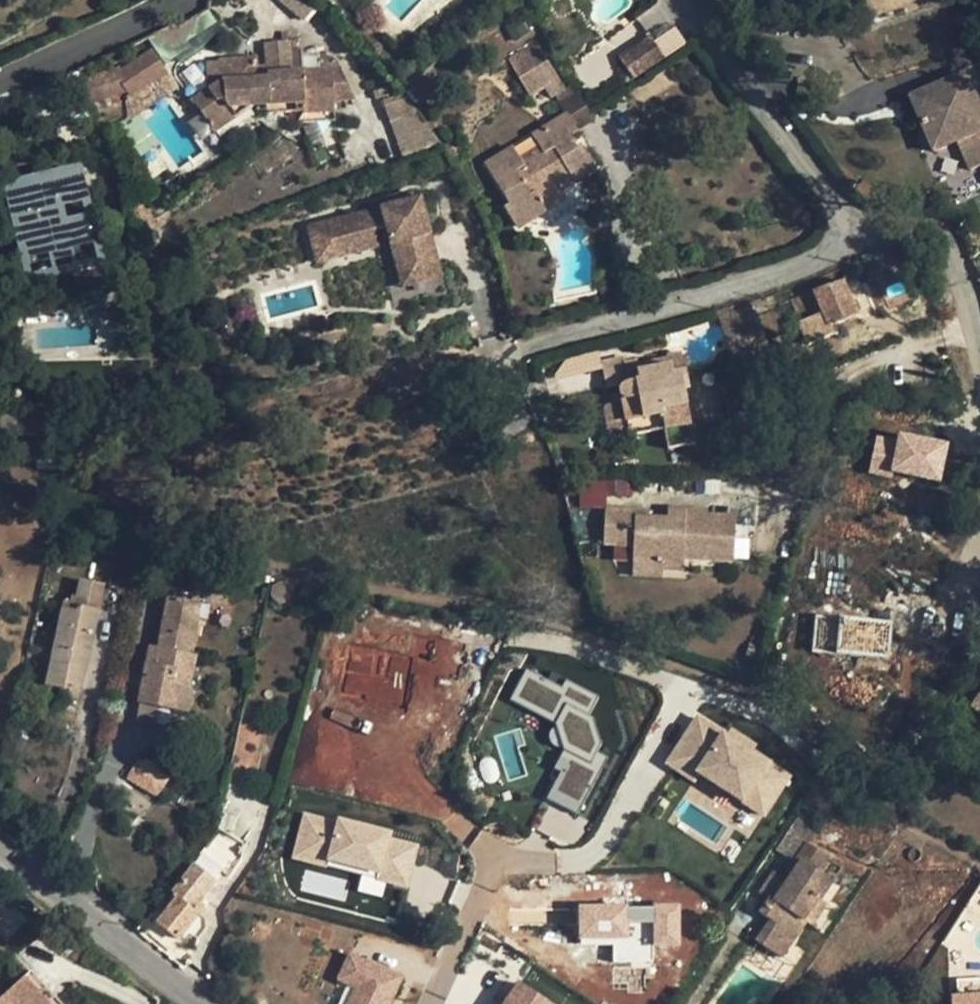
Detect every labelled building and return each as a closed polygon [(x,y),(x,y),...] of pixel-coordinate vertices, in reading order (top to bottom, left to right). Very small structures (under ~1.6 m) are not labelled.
[(315,0),(278,0),(303,22),(319,3),(315,0)] [(687,43),(675,27),(653,42),(663,59),(687,43)] [(292,41),(265,43),(265,50),(292,48),(292,41)] [(564,88),(536,41),(507,58),(529,96),(545,87),(551,96),(564,88)] [(335,110),(334,100),(354,99),(341,70),(340,67),(335,62),(331,60),(308,47),(292,48),(294,73),(268,74),(268,77),(257,78),(256,66),(255,59),(220,60),(222,80),(207,90),(193,100),(201,113),(213,131),(252,105),(265,104),(305,102),(306,112),(335,110)] [(292,48),(265,50),(267,64),(268,74),(294,73),(292,48)] [(166,72),(150,50),(120,69),(128,94),(129,96),(166,72)] [(220,60),(205,61),(207,90),(222,80),(220,60)] [(267,64),(256,66),(257,78),(268,77),(268,74),(267,64)] [(128,94),(120,69),(81,79),(89,105),(128,94)] [(176,86),(166,72),(129,96),(125,99),(126,119),(176,86)] [(979,133),(979,105),(967,74),(913,97),(935,151),(959,142),(979,133)] [(382,100),(401,157),(436,139),(415,111),(401,91),(382,100)] [(306,112),(305,102),(265,104),(266,115),(304,112),(306,112)] [(306,112),(304,112),(297,124),(335,121),(335,110),(306,112)] [(213,131),(201,113),(188,122),(201,140),(213,131)] [(576,131),(566,115),(486,164),(511,205),(506,207),(518,227),(546,210),(536,192),(568,173),(573,181),(594,168),(580,147),(573,151),(569,143),(573,141),(569,135),(576,131)] [(959,142),(971,170),(979,167),(979,133),(959,142)] [(75,168),(7,182),(21,251),(32,249),(43,246),(45,254),(67,249),(65,242),(87,237),(83,215),(61,220),(56,200),(81,195),(75,168)] [(573,181),(568,173),(536,192),(546,210),(565,198),(560,189),(573,181)] [(389,206),(413,200),(411,191),(387,198),(389,206)] [(389,206),(326,222),(336,258),(379,246),(374,229),(393,224),(398,240),(390,242),(399,275),(438,265),(420,198),(413,200),(389,206)] [(336,258),(326,222),(308,227),(317,262),(336,258)] [(402,287),(442,278),(438,265),(399,275),(402,287)] [(858,315),(842,280),(812,292),(791,299),(797,316),(819,308),(827,327),(858,315)] [(683,357),(682,352),(666,355),(666,357),(667,365),(672,364),(673,371),(685,370),(683,357)] [(667,365),(666,357),(638,362),(640,370),(667,365)] [(603,362),(608,389),(622,385),(619,389),(619,391),(619,392),(620,394),(621,402),(612,403),(607,404),(606,407),(605,409),(605,410),(608,430),(610,429),(612,438),(628,435),(628,432),(627,421),(661,415),(662,424),(689,419),(684,391),(688,389),(685,370),(673,371),(672,364),(667,365),(640,370),(638,362),(638,361),(625,363),(624,358),(603,362)] [(619,392),(610,395),(612,403),(621,402),(620,394),(619,392)] [(661,415),(627,421),(628,432),(662,424),(661,415)] [(689,419),(662,424),(663,430),(690,424),(689,419)] [(895,438),(875,434),(868,468),(941,482),(949,440),(897,430),(895,438)] [(630,506),(629,480),(579,482),(580,508),(630,506)] [(602,544),(633,545),(632,555),(664,556),(663,570),(683,571),(683,559),(733,561),(735,517),(706,515),(706,510),(686,510),(685,519),(666,519),(634,517),(635,510),(605,509),(602,544)] [(686,510),(667,509),(666,519),(685,519),(686,510)] [(664,556),(632,555),(631,576),(663,577),(663,570),(664,556)] [(62,609),(45,685),(64,689),(65,684),(82,688),(104,586),(80,580),(73,612),(62,609)] [(194,603),(168,597),(158,648),(150,647),(139,703),(158,707),(187,713),(191,691),(189,690),(195,657),(191,656),(198,617),(192,616),(194,603)] [(192,616),(198,617),(200,603),(194,603),(192,616)] [(813,653),(889,656),(891,616),(815,613),(813,653)] [(551,678),(516,662),(501,696),(549,717),(559,742),(550,763),(555,765),(544,790),(580,806),(605,746),(596,742),(599,735),(587,707),(583,705),(592,684),(555,668),(551,678)] [(970,706),(979,712),(979,691),(970,706)] [(155,725),(158,707),(139,703),(135,721),(155,725)] [(702,706),(669,753),(697,773),(703,764),(768,809),(795,770),(702,706)] [(157,773),(138,762),(129,777),(128,779),(147,790),(157,773)] [(337,824),(306,815),(296,850),(362,869),(360,874),(404,887),(415,847),(387,839),(389,835),(339,820),(337,824)] [(818,829),(799,815),(776,851),(794,862),(808,844),(818,829)] [(833,881),(820,872),(829,858),(808,844),(794,862),(786,874),(790,877),(774,900),(771,898),(759,914),(771,921),(756,941),(781,958),(806,922),(803,920),(819,898),(821,899),(833,881)] [(214,881),(194,866),(174,891),(179,897),(157,923),(177,940),(198,914),(199,906),(203,897),(214,881)] [(825,902),(821,899),(819,898),(803,920),(806,922),(810,925),(825,902)] [(653,943),(677,943),(677,906),(652,906),(652,909),(630,909),(630,907),(581,907),(581,936),(613,936),(614,961),(653,960),(653,943)] [(341,941),(329,969),(347,977),(335,1003),(385,1003),(401,967),(341,941)] [(31,971),(0,999),(0,1003),(61,1003),(31,971)] [(504,997),(499,1003),(557,1003),(559,1002),(521,974),(504,997)] [(979,997),(979,979),(956,980),(957,998),(979,997)] [(504,997),(500,993),(492,1003),(499,1003),(504,997)]
